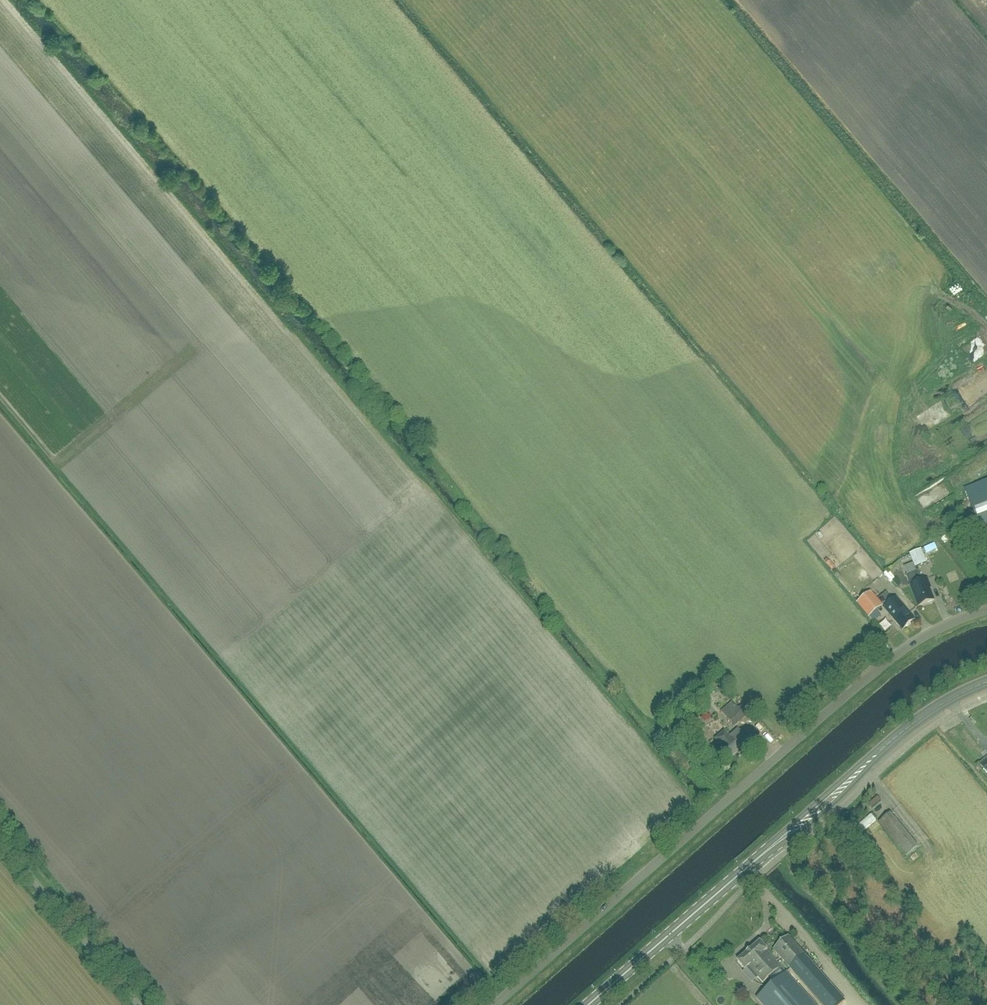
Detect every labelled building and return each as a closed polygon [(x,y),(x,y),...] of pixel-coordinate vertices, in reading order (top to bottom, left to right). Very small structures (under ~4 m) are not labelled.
[(976,354),(981,359),(986,353),(981,348),(976,354)] [(966,491),(986,543),(986,483),(966,491)] [(927,563),(921,550),(910,555),(915,568),(927,563)] [(932,552),(927,553),(931,565),(936,564),(932,552)] [(907,577),(918,607),(934,601),(930,589),(931,589),(927,579),(923,581),(919,572),(907,577)] [(876,601),(871,595),(858,605),(870,619),(882,608),(881,607),(891,599),(886,593),(876,601)] [(890,615),(903,631),(915,620),(902,605),(901,606),(895,599),(885,608),(891,614),(890,615)] [(720,712),(727,720),(734,728),(744,719),(744,718),(737,710),(730,703),(720,712)] [(742,705),(737,710),(744,718),(750,713),(742,705)] [(737,731),(729,738),(724,733),(715,740),(721,747),(717,750),(723,757),(726,754),(731,759),(748,744),(737,731)] [(887,817),(893,824),(897,820),(891,813),(887,817)] [(904,831),(897,823),(886,832),(893,841),(904,831)] [(816,969),(789,938),(774,951),(791,970),(801,982),(816,969)] [(760,942),(737,962),(745,970),(748,967),(758,978),(763,984),(775,974),(780,969),(765,952),(767,950),(760,942)] [(757,999),(762,1004),(814,1004),(786,974),(785,975),(780,969),(775,974),(780,980),(758,999),(757,999)] [(801,982),(822,1004),(842,1004),(845,1002),(816,969),(801,982)]
